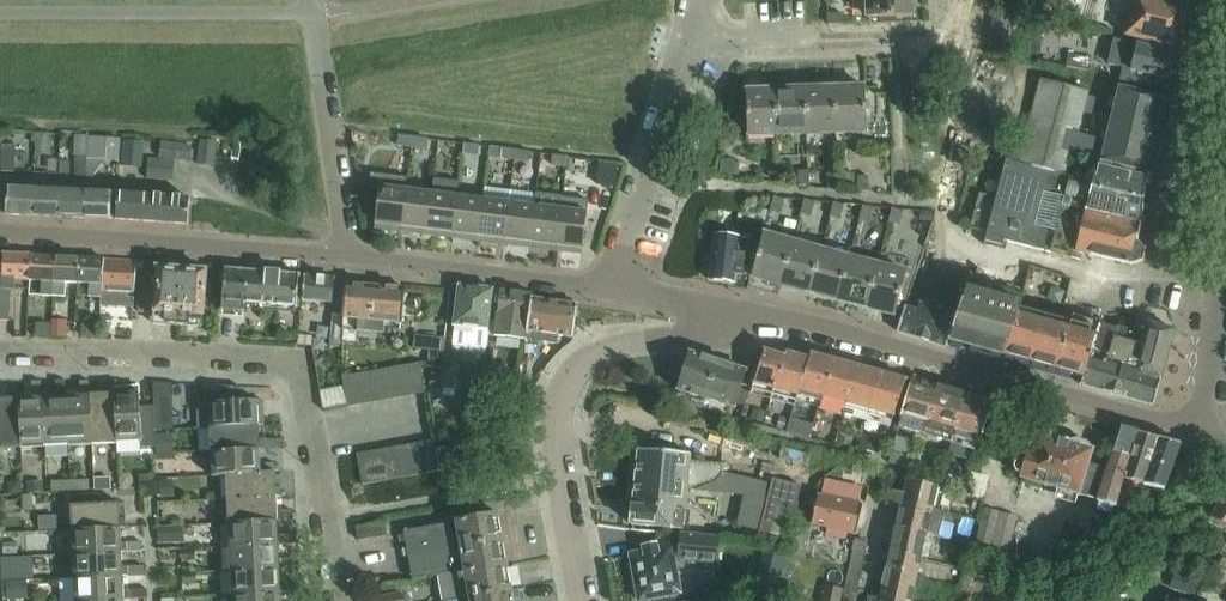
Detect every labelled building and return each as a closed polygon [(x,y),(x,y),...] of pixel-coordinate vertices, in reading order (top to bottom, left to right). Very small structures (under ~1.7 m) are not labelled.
[(867,19),(912,17),(911,0),(867,0),(867,19)] [(1131,14),(1184,27),(1190,0),(1134,0),(1131,14)] [(828,10),(828,20),(843,20),(842,9),(828,10)] [(1184,27),(1131,14),(1125,37),(1178,50),(1184,27)] [(1131,70),(1123,69),(1120,82),(1161,92),(1164,80),(1171,81),(1177,55),(1137,45),(1131,70)] [(1069,55),(1067,67),(1088,72),(1090,60),(1069,55)] [(1146,173),(1164,98),(1119,87),(1106,142),(1077,134),(1088,93),(1041,81),(1020,165),(1093,184),(1085,211),(1141,225),(1145,179),(1098,168),(1096,173),(1069,165),(1072,154),(1101,162),(1146,173)] [(865,88),(836,89),(837,134),(866,133),(865,88)] [(836,89),(807,90),(808,135),(837,134),(836,89)] [(807,90),(777,91),(779,136),(808,135),(807,90)] [(777,91),(746,92),(748,137),(779,136),(777,91)] [(51,156),(52,135),(37,135),(36,155),(51,156)] [(398,147),(412,148),(413,139),(399,137),(398,147)] [(119,163),(120,141),(96,140),(95,138),(89,138),(88,157),(94,157),(95,162),(119,163)] [(428,140),(413,139),(412,148),(426,150),(428,140)] [(143,143),(125,142),(124,157),(142,158),(143,143)] [(160,142),(158,159),(189,162),(191,145),(160,142)] [(478,157),(479,147),(464,145),(463,155),(478,157)] [(15,173),(16,155),(16,146),(2,146),(2,154),(2,173),(15,173)] [(500,159),(515,161),(516,151),(501,150),(500,159)] [(530,153),(516,151),(515,161),(529,163),(530,153)] [(552,166),(566,168),(567,158),(553,156),(552,166)] [(86,178),(87,158),(77,157),(76,178),(86,178)] [(582,160),(567,158),(566,168),(580,169),(582,160)] [(149,160),(147,181),(173,183),(174,162),(149,160)] [(734,177),(736,162),(725,161),(724,176),(734,177)] [(1136,244),(1141,225),(1085,211),(1093,184),(1020,165),(1006,162),(987,233),(954,225),(945,261),(978,270),(975,280),(1023,294),(1027,281),(1039,284),(1042,271),(1030,267),(1035,250),(1071,259),(1073,252),(1131,266),(1142,262),(1145,251),(1136,244)] [(601,167),(599,187),(617,189),(620,169),(601,167)] [(799,187),(809,186),(808,172),(798,172),(799,187)] [(828,190),(838,189),(838,174),(828,175),(828,190)] [(858,193),(869,192),(868,177),(858,178),(858,193)] [(434,180),(433,194),(427,236),(453,239),(458,197),(460,183),(434,180)] [(375,230),(401,233),(407,191),(380,188),(375,230)] [(485,189),(484,201),(479,242),(504,246),(511,192),(485,189)] [(6,215),(33,217),(34,191),(8,190),(6,215)] [(60,192),(34,191),(33,217),(59,218),(60,192)] [(433,194),(407,191),(401,233),(427,236),(433,194)] [(86,193),(60,192),(59,218),(85,219),(86,193)] [(537,195),(511,192),(504,246),(530,249),(537,195)] [(112,194),(86,193),(85,219),(111,220),(112,194)] [(152,197),(118,195),(116,220),(150,222),(152,197)] [(562,198),(537,195),(530,249),(556,252),(562,198)] [(190,200),(152,197),(150,222),(188,225),(190,200)] [(484,201),(458,197),(453,239),(479,242),(484,201)] [(582,255),(587,213),(589,202),(562,198),(556,252),(582,255)] [(784,201),(774,198),(770,213),(780,215),(784,201)] [(814,204),(804,201),(801,215),(811,218),(814,204)] [(844,207),(835,204),(834,204),(830,218),(840,221),(844,207)] [(873,209),(864,207),(863,207),(859,221),(869,224),(873,209)] [(903,212),(892,210),(889,224),(899,227),(903,212)] [(921,214),(921,222),(933,222),(933,214),(921,214)] [(781,287),(793,243),(763,236),(752,279),(781,287)] [(742,277),(744,258),(750,259),(752,243),(714,238),(709,281),(736,284),(736,282),(737,276),(742,277)] [(809,294),(821,251),(793,243),(781,287),(809,294)] [(838,302),(850,259),(821,251),(809,294),(838,302)] [(30,282),(31,256),(4,255),(2,291),(16,291),(16,281),(30,282)] [(54,297),(56,258),(31,256),(30,282),(42,282),(42,296),(54,297)] [(78,284),(79,259),(56,258),(54,297),(66,298),(66,284),(78,284)] [(99,298),(101,260),(79,259),(78,284),(91,285),(89,298),(99,298)] [(866,309),(878,266),(850,259),(838,302),(866,309)] [(101,260),(99,298),(102,299),(101,309),(134,311),(137,265),(137,262),(101,260)] [(895,317),(907,274),(878,266),(866,309),(895,317)] [(178,327),(181,270),(157,268),(157,276),(141,275),(139,312),(154,313),(154,325),(178,327)] [(202,328),(206,272),(181,270),(178,327),(202,328)] [(246,304),(248,272),(225,270),(222,311),(245,313),(246,304)] [(297,308),(300,276),(248,272),(246,304),(297,308)] [(333,304),(335,279),(305,277),(303,302),(333,304)] [(371,334),(376,287),(346,285),(343,319),(345,319),(343,342),(357,344),(359,333),(371,334)] [(1084,378),(1097,336),(1100,325),(1073,317),(1071,325),(1019,311),(1021,302),(961,286),(952,315),(944,341),(998,354),(1005,357),(1057,371),(1082,378),(1084,378)] [(402,325),(405,290),(376,287),(371,334),(384,335),(385,323),(402,325)] [(489,329),(494,290),(458,287),(453,327),(455,327),(453,345),(487,349),(489,329)] [(526,341),(532,299),(533,295),(501,291),(495,337),(526,341)] [(10,323),(11,294),(0,293),(0,322),(10,323)] [(573,338),(577,306),(532,299),(526,341),(525,344),(542,347),(542,343),(556,345),(557,336),(573,338)] [(944,341),(952,315),(920,305),(917,313),(905,309),(898,333),(942,348),(944,341)] [(331,341),(331,348),(340,349),(341,342),(342,321),(333,320),(331,341)] [(1161,381),(1175,332),(1149,324),(1145,336),(1118,329),(1115,341),(1108,365),(1130,371),(1161,380),(1161,381)] [(83,325),(82,337),(93,338),(94,327),(83,325)] [(38,327),(37,339),(51,339),(51,327),(38,327)] [(53,327),(53,339),(67,339),(67,327),(53,327)] [(300,336),(299,345),(312,346),(313,337),(300,336)] [(445,353),(446,339),(415,336),(413,349),(445,353)] [(1130,371),(1108,365),(1115,341),(1097,336),(1084,378),(1082,378),(1080,386),(1122,398),(1130,371)] [(773,396),(786,357),(765,351),(753,390),(773,396)] [(799,398),(810,359),(787,353),(786,357),(773,396),(800,403),(801,398),(799,398)] [(703,409),(718,363),(690,354),(678,392),(692,396),(689,404),(703,409)] [(822,404),(834,360),(812,354),(810,359),(799,398),(801,398),(822,404)] [(845,410),(857,367),(834,360),(822,404),(845,410)] [(734,409),(741,386),(746,372),(718,363),(703,409),(718,413),(720,405),(734,409)] [(426,394),(421,364),(406,367),(411,397),(426,394)] [(411,397),(406,367),(392,369),(398,399),(411,397)] [(868,416),(881,373),(857,367),(845,410),(868,416)] [(398,399),(392,369),(380,371),(385,402),(398,399)] [(385,402),(380,371),(368,373),(373,404),(385,402)] [(1153,407),(1161,380),(1130,371),(1122,398),(1153,407)] [(373,404),(368,373),(355,376),(361,406),(373,404)] [(892,423),(903,394),(907,381),(881,373),(868,416),(892,423)] [(361,406),(355,376),(343,378),(348,408),(361,406)] [(927,431),(940,388),(913,380),(899,429),(926,436),(927,431)] [(44,447),(42,398),(42,382),(33,382),(33,398),(19,399),(20,448),(44,447)] [(68,446),(66,397),(66,382),(56,382),(57,397),(42,398),(44,447),(68,446)] [(92,445),(90,396),(90,382),(80,383),(81,396),(66,397),(68,446),(92,445)] [(209,404),(197,405),(198,429),(210,429),(259,426),(264,426),(264,417),(259,417),(258,402),(243,402),(242,389),(208,387),(209,404)] [(142,443),(141,415),(139,394),(139,388),(123,389),(123,394),(114,395),(116,444),(141,443),(142,443)] [(343,388),(321,392),(324,411),(347,407),(343,388)] [(950,437),(962,394),(940,388),(927,431),(950,437)] [(116,444),(114,395),(114,389),(105,390),(105,395),(90,396),(92,445),(116,444)] [(19,399),(18,394),(9,394),(9,400),(0,400),(0,449),(20,448),(19,399)] [(979,446),(992,403),(962,394),(950,437),(979,446)] [(164,398),(155,398),(155,407),(164,407),(164,398)] [(766,413),(755,410),(752,421),(764,424),(766,413)] [(156,448),(156,431),(155,414),(141,415),(142,443),(141,443),(142,449),(156,448)] [(260,441),(259,426),(210,429),(211,452),(260,450),(266,450),(265,441),(260,441)] [(1122,481),(1138,433),(1122,429),(1108,471),(1098,502),(1097,503),(1096,510),(1114,514),(1116,508),(1131,512),(1137,484),(1122,481)] [(1051,488),(1064,441),(1058,440),(1054,436),(1045,433),(1040,434),(1039,435),(1036,434),(1030,457),(1022,455),(1017,458),(1014,468),(1017,474),(1024,476),(1023,480),(1051,488)] [(1142,486),(1158,439),(1138,433),(1122,481),(1137,484),(1142,486)] [(170,436),(157,437),(157,453),(171,453),(170,436)] [(874,454),(878,441),(862,437),(859,450),(874,454)] [(906,465),(913,442),(897,437),(893,451),(897,452),(894,462),(906,465)] [(1164,491),(1180,445),(1158,439),(1142,486),(1164,491)] [(440,471),(437,451),(435,441),(420,444),(425,475),(440,472),(440,471)] [(1098,502),(1108,471),(1088,465),(1093,451),(1089,450),(1090,449),(1086,445),(1077,442),(1071,444),(1064,441),(1051,488),(1098,502)] [(425,475),(420,444),(407,446),(412,477),(425,475)] [(412,477),(407,446),(394,449),(399,480),(412,477)] [(462,468),(458,447),(437,451),(440,471),(462,468)] [(399,480),(394,449),(382,451),(387,482),(399,480)] [(261,465),(260,450),(211,452),(213,478),(226,477),(226,476),(267,474),(266,465),(261,465)] [(697,490),(724,480),(726,465),(690,462),(690,455),(639,450),(633,507),(685,511),(688,489),(697,490)] [(387,482),(382,451),(369,453),(375,484),(387,482)] [(375,484),(369,453),(357,455),(363,486),(375,484)] [(276,473),(267,474),(226,476),(226,477),(227,477),(228,500),(277,498),(282,498),(282,488),(277,488),(276,473)] [(939,511),(945,491),(938,489),(938,488),(908,480),(905,494),(891,491),(888,504),(932,514),(933,510),(939,511)] [(786,541),(799,487),(770,481),(757,535),(786,541)] [(13,483),(9,488),(9,494),(21,494),(20,483),(13,483)] [(1211,519),(1225,527),(1225,492),(1211,519)] [(34,512),(33,495),(23,495),(24,512),(34,512)] [(75,497),(76,506),(71,507),(72,531),(121,529),(127,529),(126,519),(121,520),(120,504),(100,505),(100,496),(75,497)] [(856,536),(863,506),(818,496),(815,511),(801,507),(794,534),(809,538),(812,526),(828,529),(826,535),(838,537),(839,532),(856,536)] [(278,512),(277,498),(228,500),(229,524),(278,522),(293,521),(293,512),(278,512)] [(945,513),(942,512),(939,511),(933,510),(932,514),(888,504),(887,506),(900,509),(896,528),(927,535),(939,538),(943,522),(945,513)] [(683,530),(685,511),(633,507),(632,526),(683,530)] [(1007,556),(1017,519),(985,510),(976,547),(1007,556)] [(955,515),(949,514),(945,513),(943,522),(953,525),(955,515)] [(449,525),(397,534),(402,558),(503,540),(499,515),(456,522),(456,523),(449,525)] [(279,536),(278,522),(229,524),(230,548),(279,546),(297,545),(297,535),(279,536)] [(387,537),(385,523),(356,528),(359,542),(387,537)] [(159,544),(184,543),(183,526),(158,527),(159,544)] [(922,556),(927,535),(896,528),(892,549),(922,556)] [(122,544),(121,529),(72,531),(73,555),(122,553),(128,553),(127,543),(122,544)] [(674,562),(715,564),(717,538),(656,535),(657,546),(643,547),(644,554),(632,556),(640,600),(642,600),(680,594),(674,562)] [(503,540),(402,558),(406,582),(440,577),(440,578),(508,566),(503,540)] [(866,555),(868,543),(856,540),(853,552),(866,555)] [(280,560),(279,546),(230,548),(231,572),(280,570),(295,569),(295,560),(280,560)] [(1206,583),(1215,588),(1224,571),(1225,572),(1225,547),(1206,583)] [(917,577),(922,556),(892,549),(887,570),(917,577)] [(753,600),(774,600),(784,557),(764,552),(753,600)] [(864,564),(866,555),(853,552),(851,561),(864,564)] [(123,567),(122,553),(73,555),(74,579),(124,577),(129,577),(128,567),(123,567)] [(7,557),(7,574),(30,573),(30,557),(7,557)] [(861,574),(864,564),(851,561),(849,571),(861,574)] [(440,578),(444,600),(456,600),(462,600),(512,591),(508,566),(440,578)] [(281,584),(280,570),(231,572),(232,596),(281,593),(287,593),(286,584),(281,584)] [(914,593),(917,577),(887,570),(883,586),(914,593)] [(859,584),(861,574),(849,571),(847,581),(859,584)] [(124,577),(74,579),(75,600),(119,600),(125,600),(130,600),(130,591),(124,591),(124,577)] [(382,589),(380,579),(366,581),(368,592),(382,589)] [(27,600),(26,581),(8,582),(9,600),(27,600)] [(856,595),(859,584),(847,581),(844,593),(856,595)] [(914,593),(883,586),(880,599),(870,597),(869,600),(912,600),(914,593)] [(842,590),(826,587),(823,600),(839,600),(842,590)] [(148,590),(130,591),(130,600),(148,600),(148,590)] [(456,600),(514,600),(512,591),(462,600),(456,600)]
